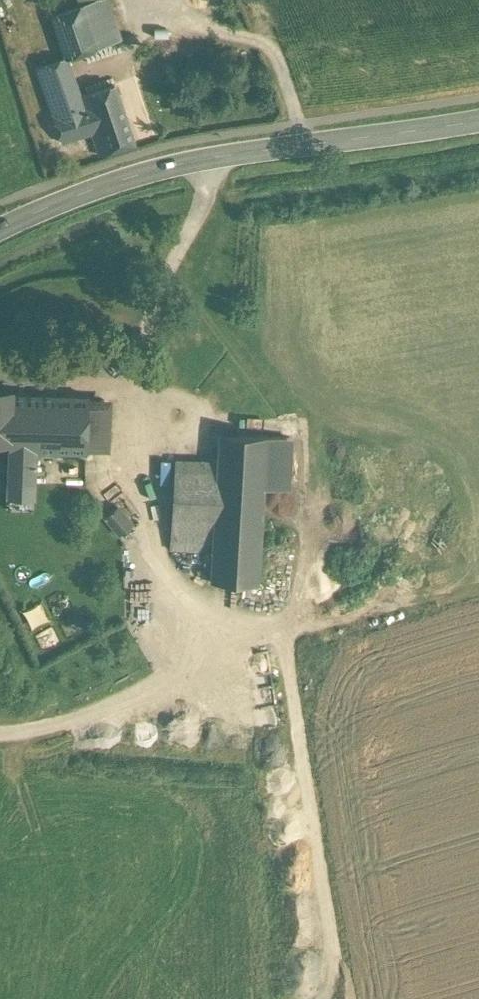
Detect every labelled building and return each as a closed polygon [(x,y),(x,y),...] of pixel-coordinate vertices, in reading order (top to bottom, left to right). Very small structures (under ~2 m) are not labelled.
[(87,2),(98,33),(117,27),(108,0),(93,0),(87,2)] [(83,3),(51,14),(66,57),(102,45),(98,33),(87,2),(87,1),(83,3)] [(117,27),(98,33),(102,45),(121,38),(117,27)] [(63,83),(59,70),(40,76),(53,116),(84,106),(80,90),(76,79),(63,83)] [(115,83),(87,93),(85,88),(80,90),(84,106),(92,132),(99,154),(136,143),(115,83)] [(84,106),(53,116),(62,142),(92,132),(84,106)] [(0,386),(0,440),(10,441),(11,441),(13,393),(13,386),(0,386)] [(89,395),(13,393),(11,441),(10,441),(9,449),(36,450),(87,451),(89,395)] [(268,435),(220,432),(217,486),(213,549),(211,580),(259,583),(268,435)] [(36,450),(9,449),(8,481),(35,481),(36,450)] [(217,486),(174,485),(170,548),(213,549),(217,486)] [(133,523),(118,505),(105,515),(121,533),(133,523)]
